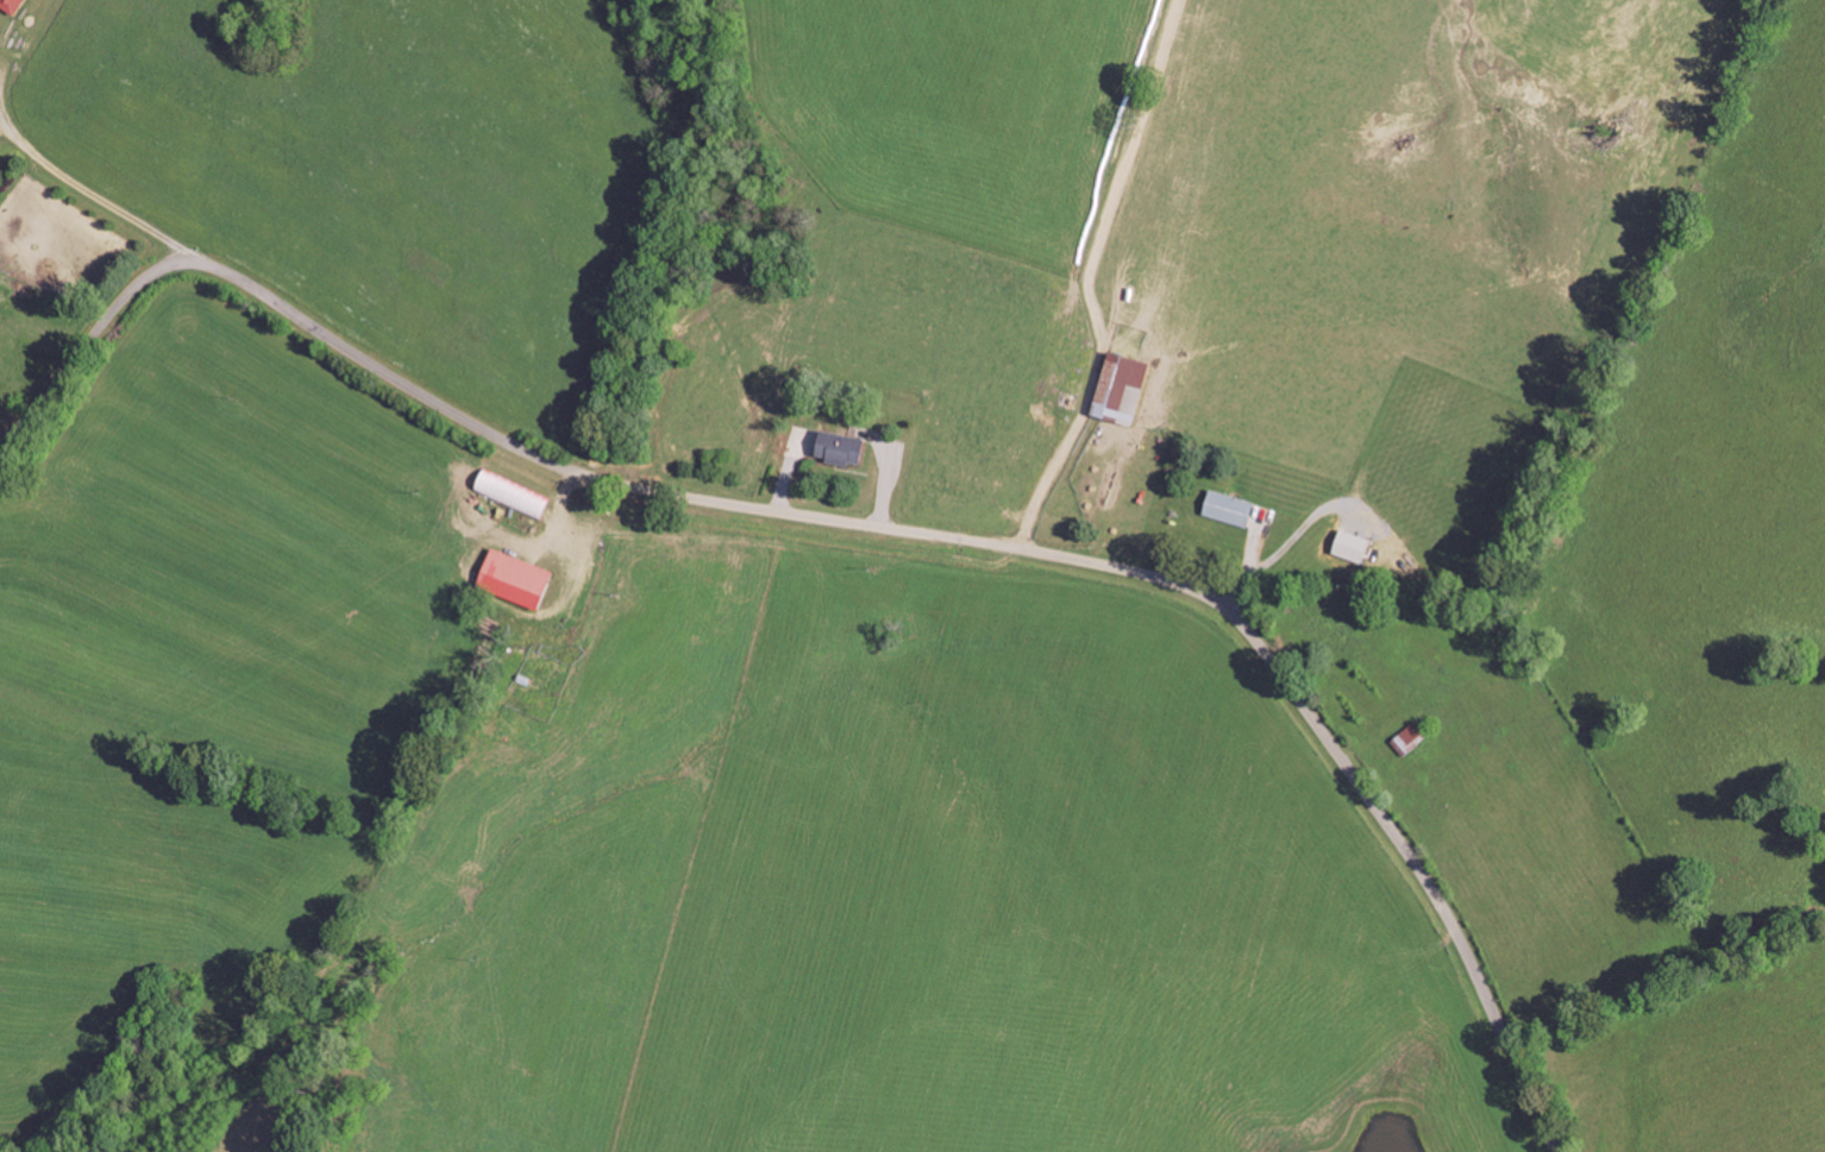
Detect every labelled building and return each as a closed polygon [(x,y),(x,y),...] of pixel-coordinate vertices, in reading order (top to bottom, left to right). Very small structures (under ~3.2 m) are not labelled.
[(26,0),(0,0),(0,6),(15,16),(26,0)] [(1153,361),(1113,350),(1094,413),(1135,424),(1153,361)] [(818,457),(850,465),(852,458),(861,460),(866,438),(824,429),(818,457)] [(475,489),(543,520),(552,498),(485,468),(475,489)] [(1206,516),(1251,526),(1257,500),(1212,490),(1206,516)] [(1371,537),(1340,530),(1335,555),(1365,562),(1371,537)] [(555,570),(492,547),(478,586),(541,610),(555,570)] [(1392,740),(1403,756),(1428,737),(1416,722),(1392,740)]
